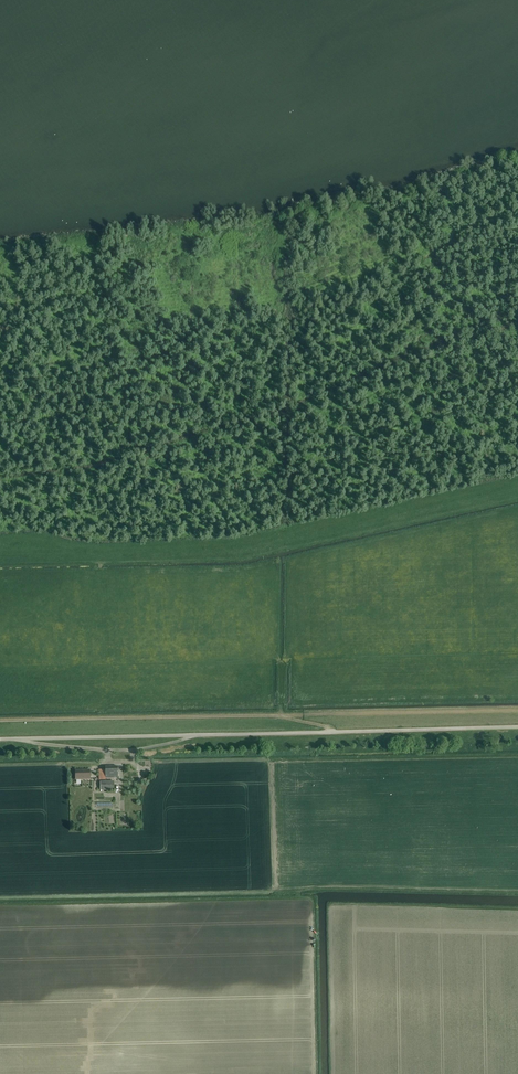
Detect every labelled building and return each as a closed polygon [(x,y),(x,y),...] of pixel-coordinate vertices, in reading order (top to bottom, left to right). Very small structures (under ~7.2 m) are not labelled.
[(118,773),(118,766),(105,766),(105,769),(99,769),(100,780),(106,780),(106,778),(118,778),(118,773)] [(76,779),(90,779),(90,770),(75,770),(76,779)] [(100,790),(114,790),(114,781),(100,781),(100,790)]
